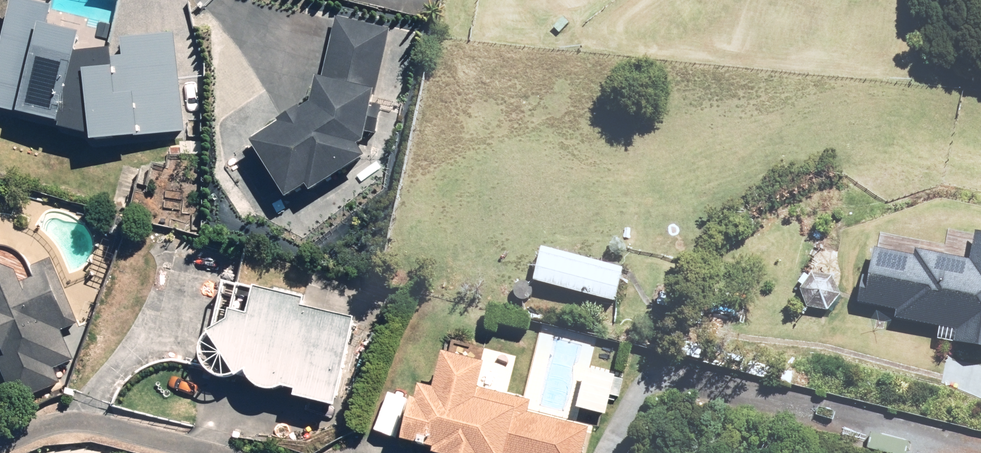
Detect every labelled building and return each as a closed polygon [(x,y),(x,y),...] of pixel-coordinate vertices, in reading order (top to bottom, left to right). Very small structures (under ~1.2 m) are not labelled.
[(87,141),(88,146),(184,135),(173,37),(116,43),(117,57),(76,54),(80,39),(45,30),(52,4),(37,0),(4,0),(0,16),(0,112),(57,126),(55,135),(87,141)] [(357,151),(385,34),(335,21),(319,86),(313,85),(310,109),(250,145),(283,201),(303,189),(307,195),(363,160),(357,151)] [(857,296),(899,305),(897,311),(956,323),(954,336),(980,341),(980,226),(973,224),(967,254),(916,244),(914,252),(868,242),(857,296)] [(11,404),(59,384),(52,370),(74,360),(61,330),(75,324),(47,261),(30,268),(23,258),(12,249),(0,247),(0,378),(11,404)] [(623,271),(540,251),(532,284),(615,304),(623,271)] [(830,276),(809,276),(799,292),(805,308),(828,311),(840,294),(830,276)] [(332,410),(349,322),(300,311),(302,304),(254,293),(247,322),(226,317),(223,329),(213,332),(203,341),(199,351),(200,362),(207,374),(217,380),(227,381),(240,377),(247,386),(256,392),(265,393),(276,391),(292,394),(290,402),(332,410)] [(407,390),(397,447),(422,451),(423,445),(438,448),(437,452),(580,452),(585,427),(526,416),(529,401),(476,391),(481,366),(436,357),(429,394),(407,390)] [(613,377),(584,371),(576,409),(605,415),(613,377)]
